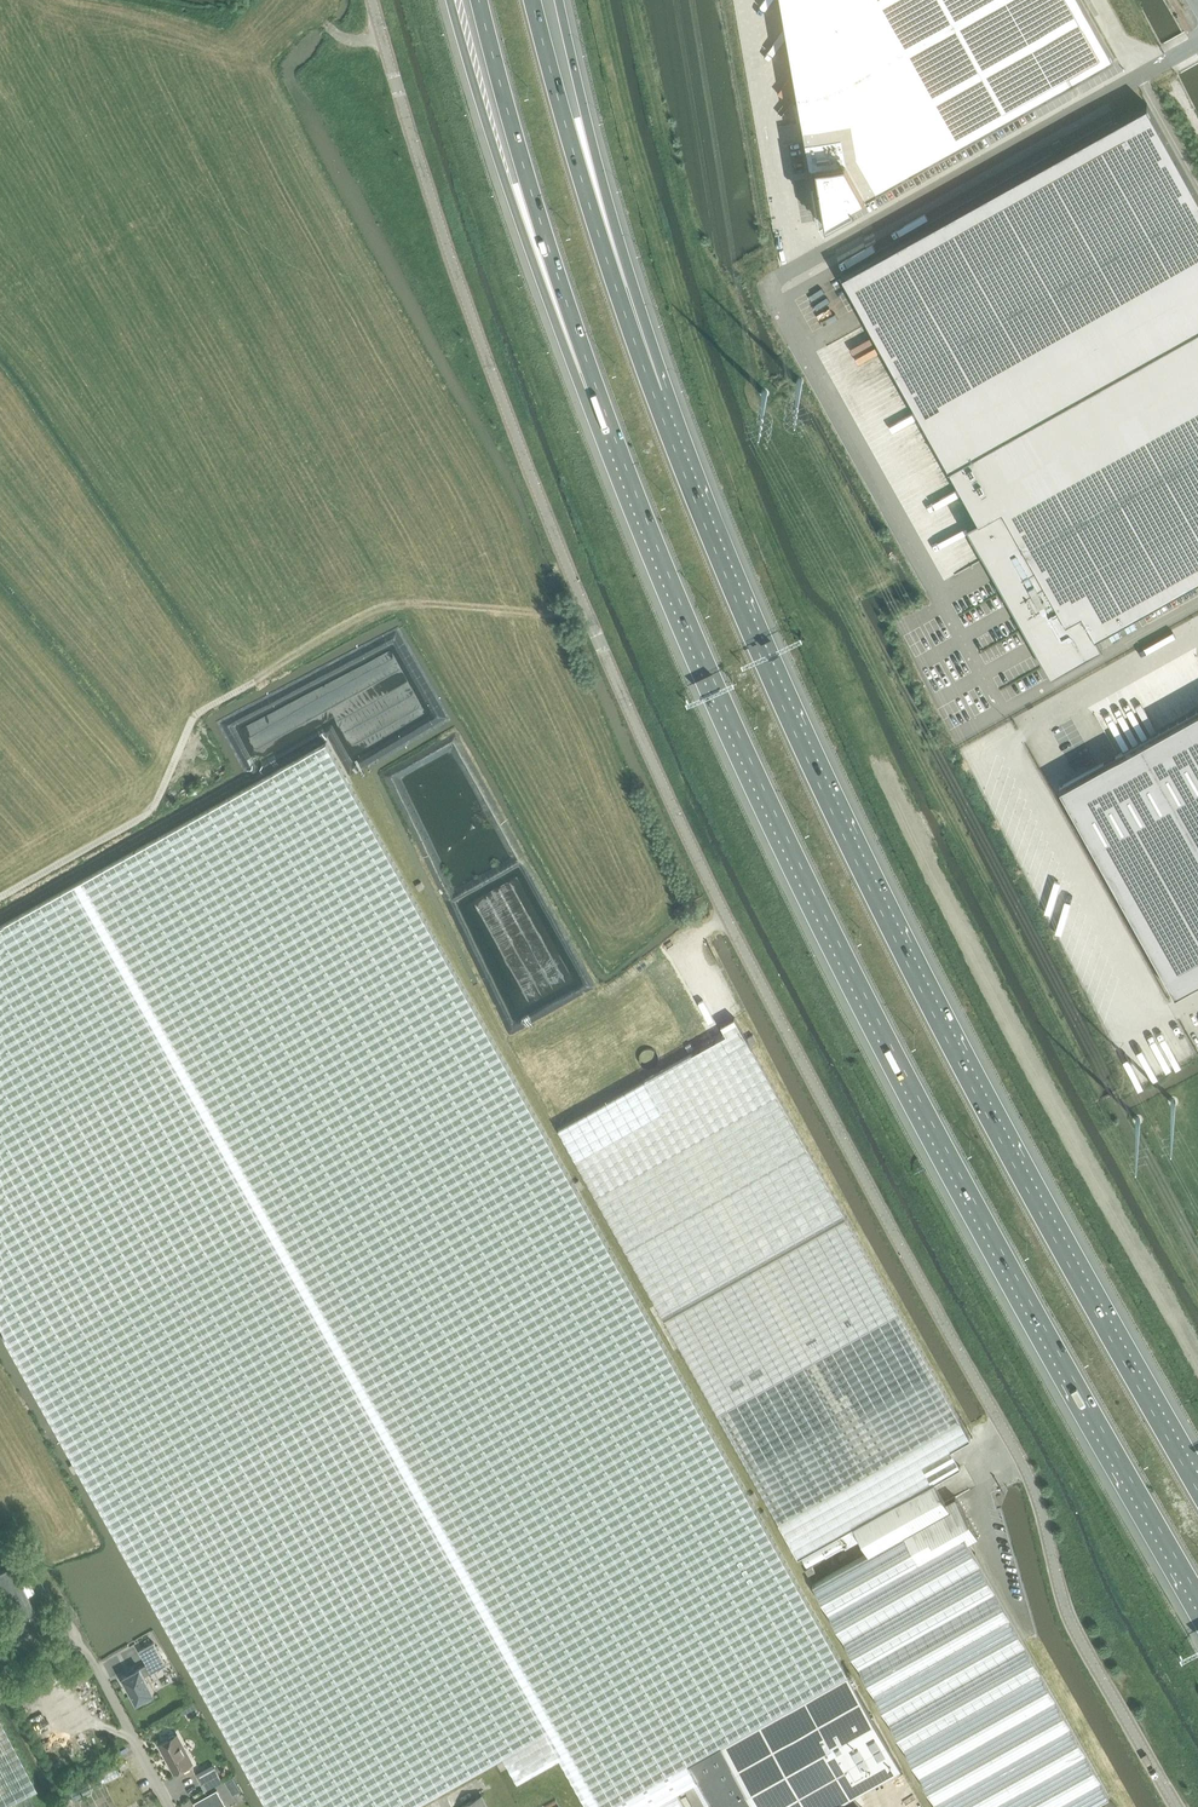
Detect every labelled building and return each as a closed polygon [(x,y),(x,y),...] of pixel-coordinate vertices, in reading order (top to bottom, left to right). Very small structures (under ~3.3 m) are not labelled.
[(810,163),(818,162),(821,179),(813,180),(816,194),(820,220),(828,216),(856,201),(853,196),(865,190),(867,194),(1115,56),(1083,0),(782,0),(810,163)] [(1077,86),(1071,89),(1075,96),(1081,93),(1077,86)] [(843,273),(979,517),(967,524),(1001,585),(1051,675),(1103,646),(1096,634),(1197,577),(1197,195),(1147,103),(843,273)] [(1060,140),(1053,143),(1056,149),(1063,145),(1060,140)] [(1060,787),(1175,993),(1197,980),(1197,709),(1060,787)] [(902,1768),(836,1651),(435,935),(326,746),(273,776),(219,806),(170,833),(84,882),(5,926),(0,928),(0,1326),(122,1543),(182,1651),(219,1717),(270,1806),(411,1806),(437,1792),(504,1755),(518,1781),(540,1768),(561,1757),(589,1806),(646,1806),(677,1790),(698,1778),(714,1806),(832,1806),(902,1768)] [(421,881),(416,885),(419,890),(425,887),(421,881)] [(724,1025),(728,1034),(576,1119),(563,1127),(806,1551),(838,1533),(855,1524),(863,1537),(870,1550),(821,1578),(953,1806),(1083,1806),(1108,1793),(968,1542),(987,1531),(964,1492),(939,1507),(926,1486),(952,1471),(943,1455),(971,1439),(736,1018),(724,1025)] [(748,1038),(752,1045),(757,1042),(754,1035),(748,1038)] [(855,1524),(838,1533),(846,1547),(863,1537),(855,1524)] [(813,1565),(805,1569),(808,1574),(816,1570),(813,1565)] [(154,1642),(139,1650),(147,1665),(162,1657),(154,1642)] [(140,1668),(136,1670),(135,1668),(127,1672),(128,1674),(122,1678),(126,1686),(128,1685),(137,1702),(142,1699),(143,1701),(151,1697),(150,1695),(154,1693),(140,1668)] [(0,1721),(0,1806),(35,1806),(28,1795),(37,1791),(0,1721)] [(195,1766),(178,1734),(176,1736),(174,1735),(169,1737),(169,1739),(160,1744),(175,1772),(189,1765),(191,1768),(195,1766)] [(57,1755),(50,1759),(56,1768),(62,1764),(57,1755)] [(220,1781),(214,1768),(197,1776),(205,1792),(206,1791),(205,1789),(220,1781)] [(226,1805),(218,1790),(195,1802),(197,1806),(223,1806),(226,1805)] [(32,1800),(36,1806),(46,1806),(40,1796),(32,1800)] [(656,1806),(683,1806),(676,1796),(656,1806)] [(482,1797),(463,1806),(488,1806),(482,1797)]
